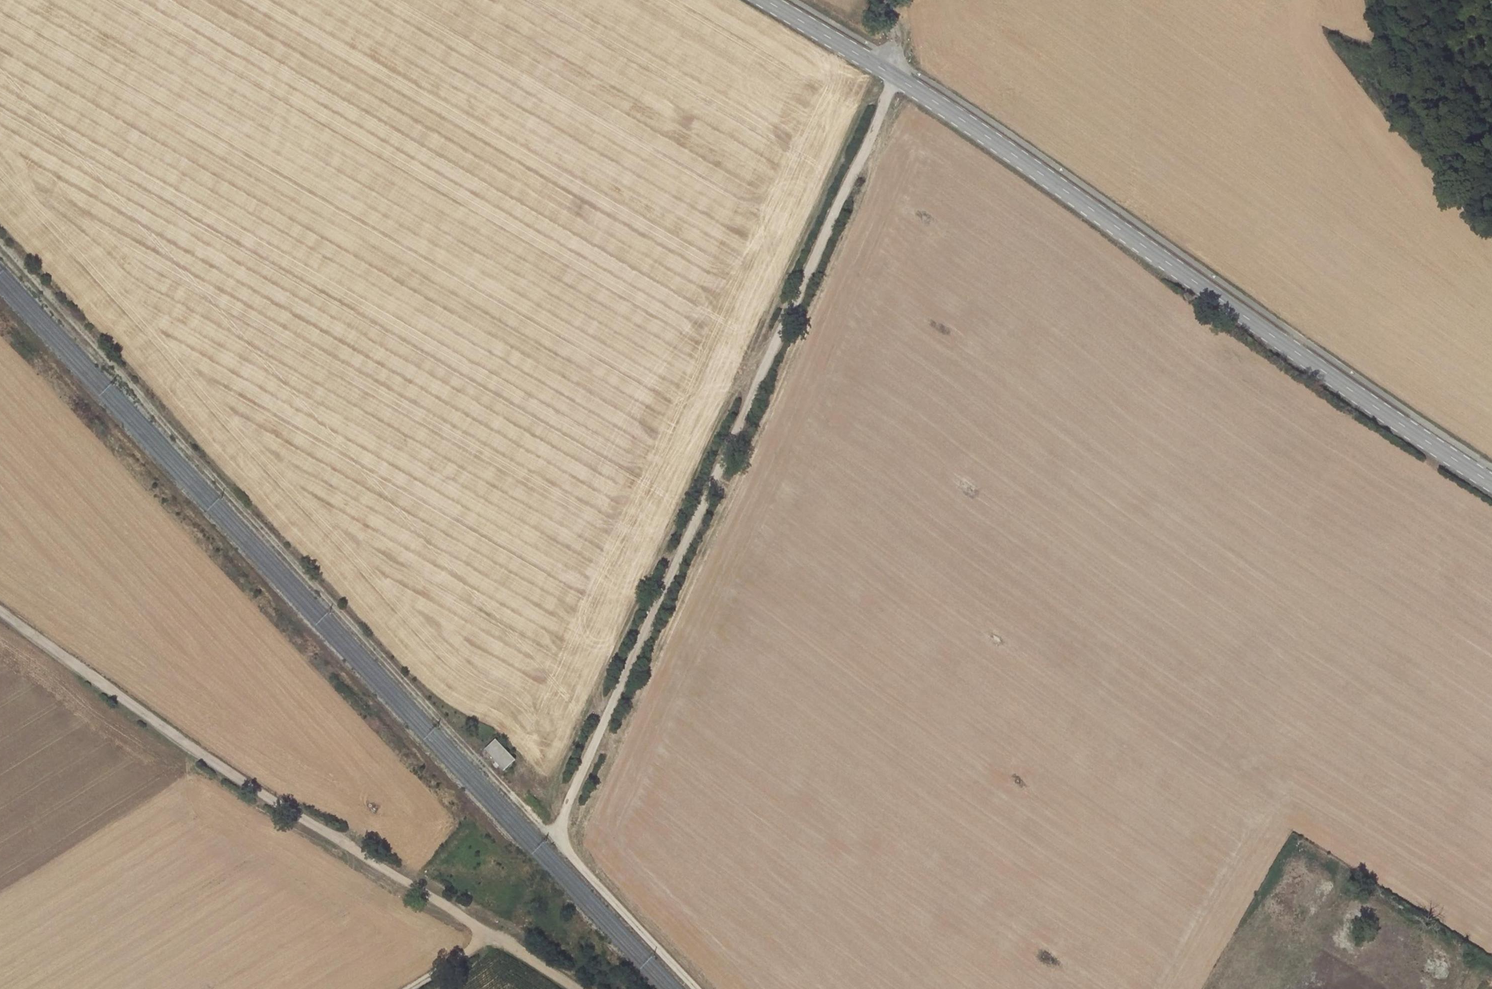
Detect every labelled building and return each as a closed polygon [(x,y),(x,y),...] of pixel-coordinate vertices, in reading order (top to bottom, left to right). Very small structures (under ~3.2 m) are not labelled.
[(514,760),(495,738),(483,749),(503,771),(514,760)]
